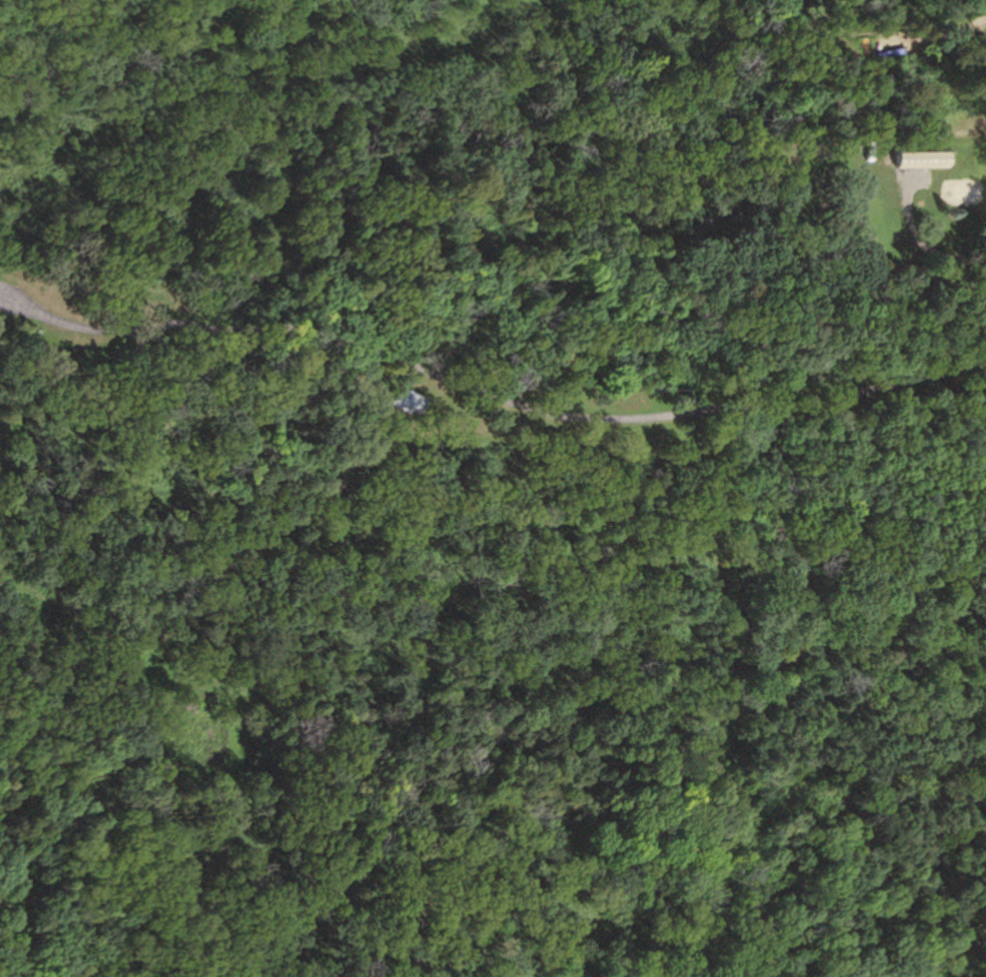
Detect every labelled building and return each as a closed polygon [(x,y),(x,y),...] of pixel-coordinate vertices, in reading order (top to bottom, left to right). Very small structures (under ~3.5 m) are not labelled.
[(890,152),(890,169),(944,168),(943,150),(890,152)] [(396,387),(386,406),(414,422),(425,402),(396,387)]
